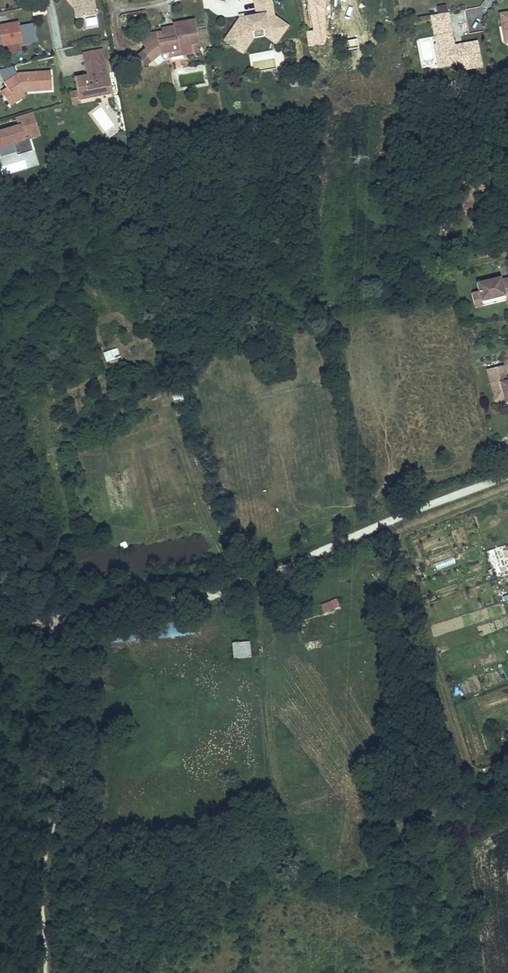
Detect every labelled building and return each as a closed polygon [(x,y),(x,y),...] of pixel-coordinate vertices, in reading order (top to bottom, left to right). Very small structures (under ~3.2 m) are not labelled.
[(93,0),(70,0),(73,3),(75,1),(77,3),(79,18),(96,14),(93,0)] [(274,20),(270,0),(266,0),(257,2),(260,16),(257,16),(258,19),(247,21),(240,22),(241,27),(237,27),(225,44),(237,52),(249,35),(268,32),(277,38),(284,28),(274,20)] [(455,14),(461,35),(470,33),(464,11),(455,14)] [(448,22),(447,13),(430,17),(431,26),(448,22)] [(502,14),(499,17),(503,40),(507,43),(507,42),(507,13),(502,14)] [(85,17),(87,28),(98,27),(96,16),(85,17)] [(18,22),(1,25),(4,46),(37,41),(34,25),(19,27),(18,22)] [(152,36),(143,43),(148,50),(146,51),(155,63),(166,55),(173,53),(194,48),(193,45),(200,44),(195,22),(175,26),(175,28),(176,31),(165,33),(152,36)] [(453,47),(448,22),(431,26),(435,46),(439,45),(440,55),(445,58),(447,67),(461,64),(462,71),(481,68),(476,43),(461,46),(458,50),(454,50),(453,47)] [(276,47),(288,30),(284,28),(277,38),(268,32),(249,35),(237,52),(243,56),(253,42),(266,40),(276,47)] [(447,67),(445,58),(440,55),(439,45),(435,46),(434,46),(438,69),(447,67)] [(194,48),(173,53),(174,60),(195,55),(194,48)] [(111,93),(103,49),(96,50),(98,60),(85,62),(87,74),(83,75),(84,76),(79,77),(79,76),(75,76),(77,90),(79,99),(111,93)] [(98,60),(96,50),(83,53),(85,62),(98,60)] [(146,51),(140,56),(149,67),(155,63),(146,51)] [(0,70),(0,71),(8,83),(6,84),(10,90),(4,94),(14,107),(27,97),(24,92),(52,90),(51,71),(18,74),(13,68),(0,70)] [(418,89),(416,79),(409,81),(411,90),(418,89)] [(79,99),(77,90),(70,92),(72,104),(80,103),(79,99)] [(0,133),(0,153),(1,153),(2,157),(30,149),(27,139),(40,135),(33,114),(17,119),(19,127),(0,133)] [(498,277),(497,274),(473,280),(475,289),(478,299),(490,296),(491,300),(503,297),(502,295),(502,293),(506,292),(506,294),(507,294),(507,274),(498,277)] [(472,305),(491,300),(490,296),(478,299),(475,289),(468,291),(472,305)] [(108,360),(120,359),(119,349),(108,350),(108,360)] [(505,379),(502,364),(485,369),(493,400),(502,398),(504,403),(507,402),(507,379),(505,379)] [(176,384),(170,386),(174,397),(180,394),(176,384)] [(74,428),(62,432),(66,442),(78,438),(74,428)] [(107,456),(96,458),(98,469),(109,467),(107,456)] [(436,569),(455,564),(453,558),(435,563),(436,569)] [(193,635),(192,620),(182,621),(183,636),(193,635)] [(182,621),(108,629),(110,644),(183,636),(182,621)] [(249,642),(234,644),(235,658),(250,657),(249,642)]
